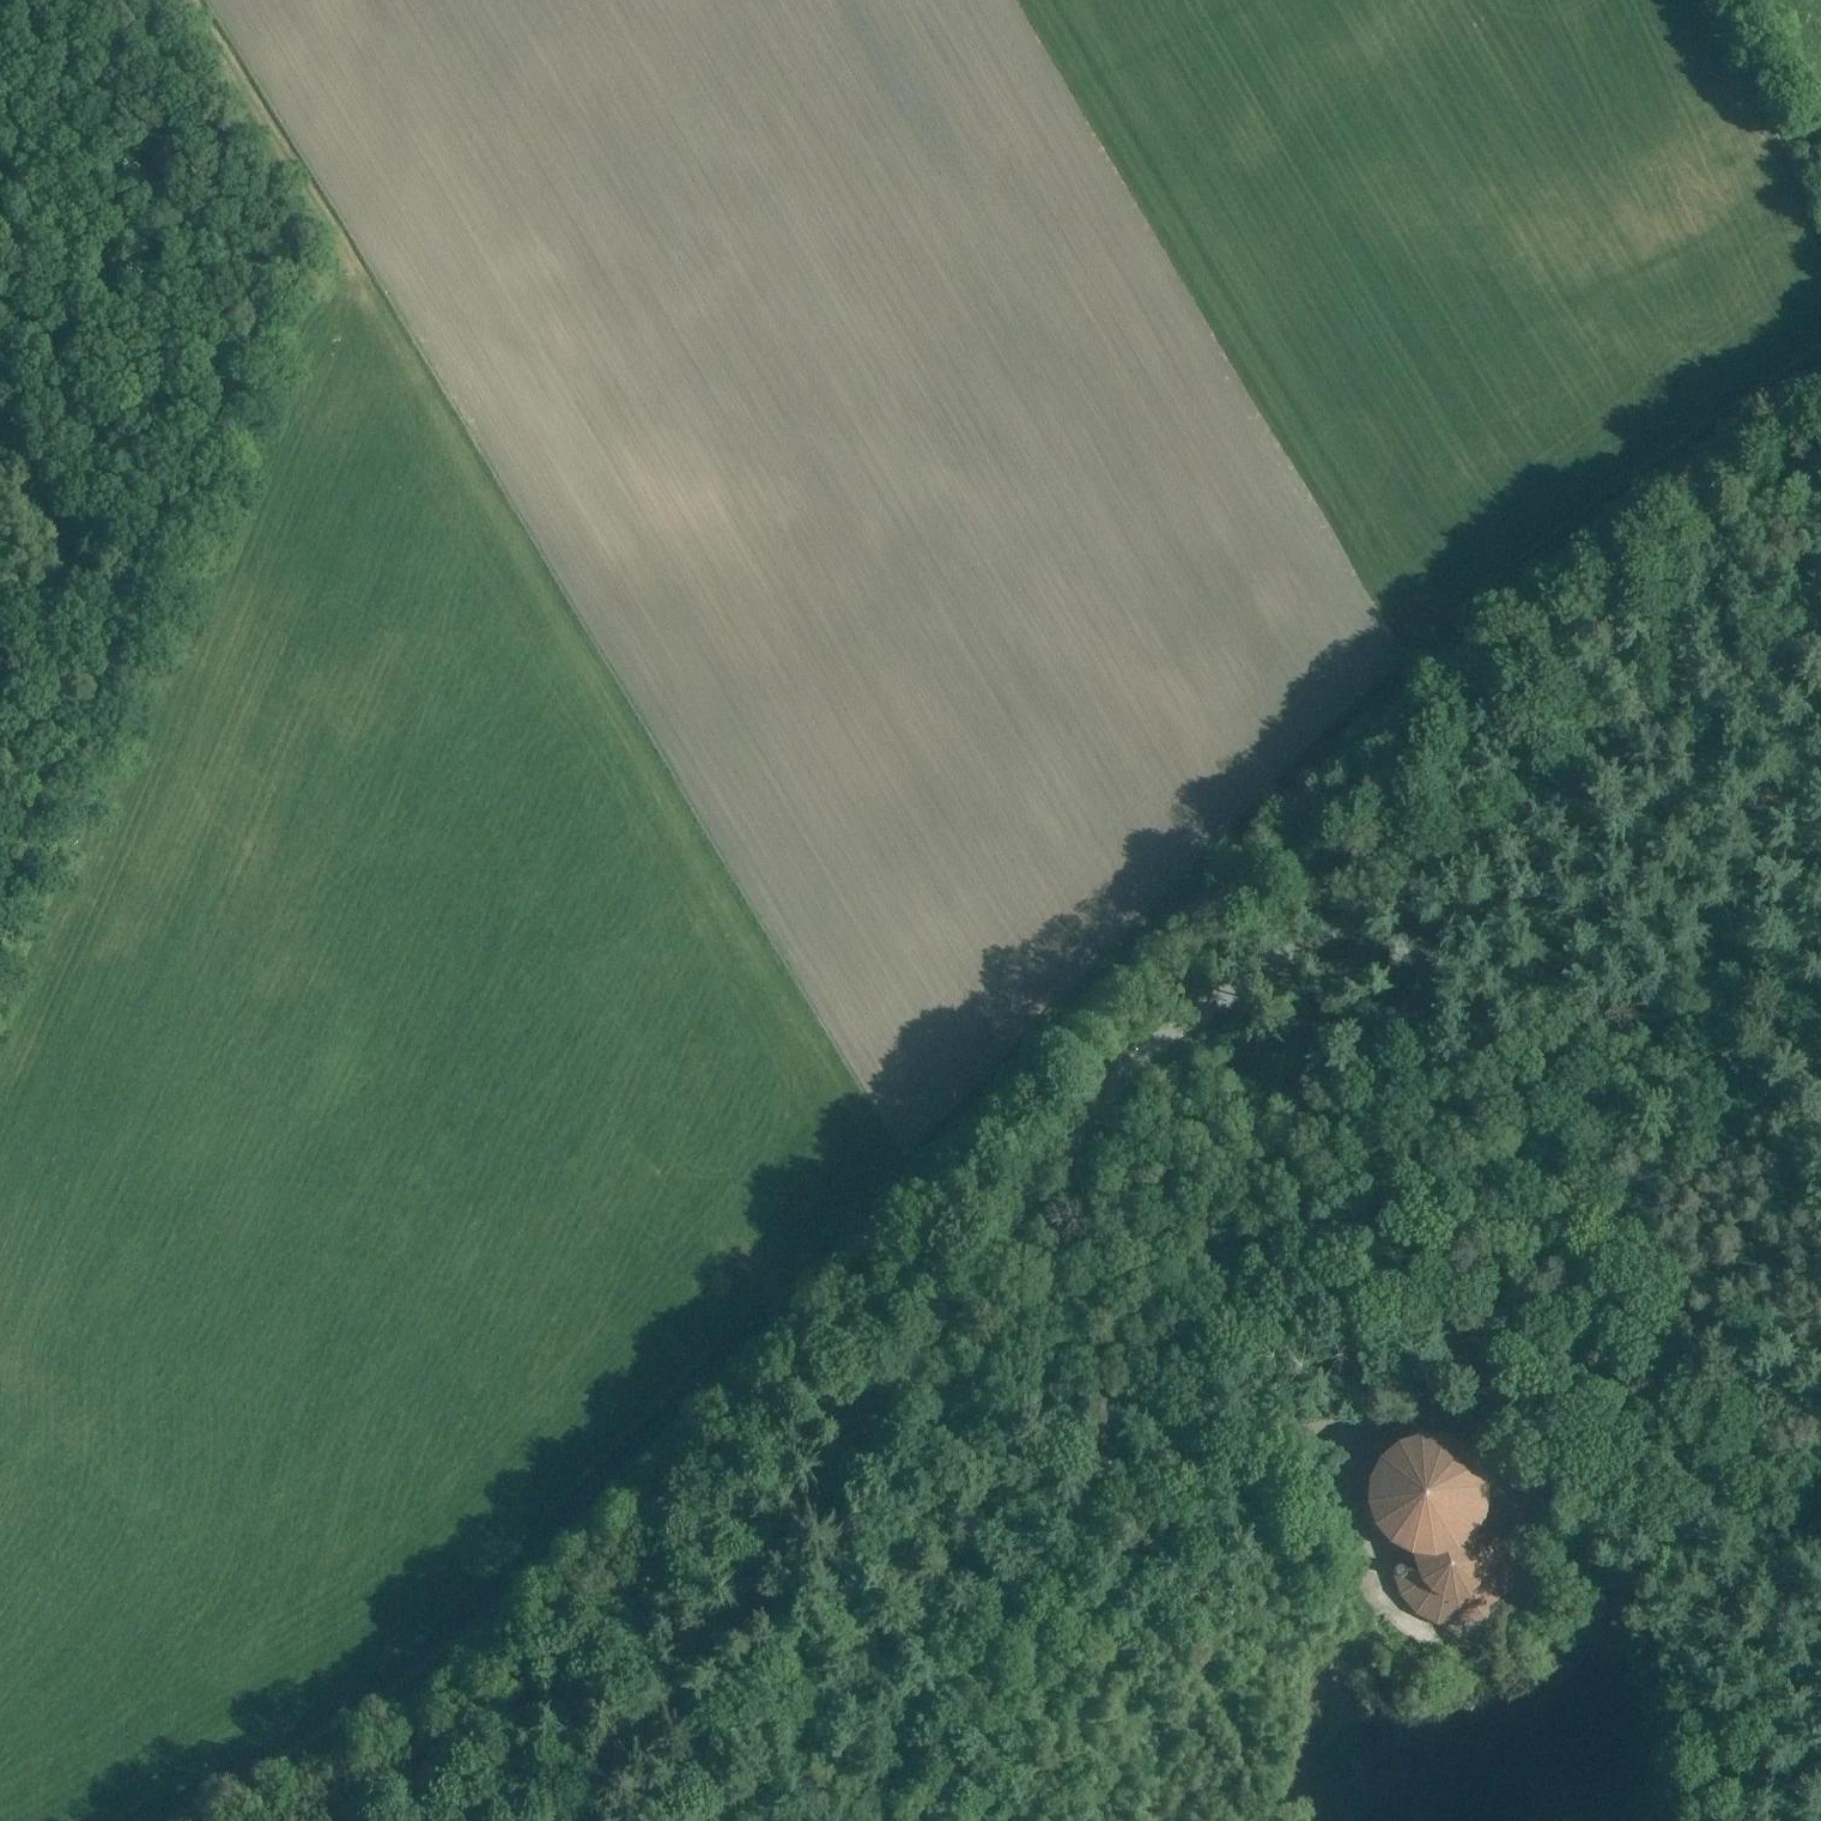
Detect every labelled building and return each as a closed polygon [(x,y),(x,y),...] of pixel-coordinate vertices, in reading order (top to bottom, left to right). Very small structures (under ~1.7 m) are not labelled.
[(1374,1493),(1374,1498),(1374,1503),(1375,1508),(1376,1513),(1377,1518),(1379,1523),(1382,1528),(1384,1532),(1387,1536),(1391,1540),(1395,1543),(1399,1546),(1403,1549),(1408,1551),(1412,1553),(1417,1555),(1422,1556),(1427,1557),(1432,1557),(1438,1557),(1443,1556),(1448,1555),(1453,1553),(1457,1551),(1462,1549),(1466,1546),(1470,1543),(1474,1540),(1478,1536),(1481,1532),(1483,1528),(1486,1523),(1488,1518),(1489,1513),(1490,1508),(1491,1503),(1491,1498),(1491,1493),(1490,1488),(1489,1483),(1488,1478),(1486,1473),(1483,1469),(1481,1464),(1478,1460),(1474,1457),(1470,1453),(1466,1450),(1462,1447),(1457,1445),(1453,1443),(1448,1441),(1443,1440),(1438,1440),(1433,1439),(1427,1440),(1422,1440),(1417,1441),(1412,1443),(1408,1445),(1403,1447),(1399,1450),(1395,1453),(1391,1457),(1387,1460),(1384,1464),(1382,1469),(1379,1473),(1377,1478),(1376,1483),(1375,1488),(1374,1493)] [(1493,1562),(1488,1548),(1481,1532),(1478,1536),(1474,1540),(1470,1543),(1466,1546),(1462,1549),(1457,1551),(1453,1553),(1448,1555),(1443,1556),(1438,1557),(1432,1557),(1427,1557),(1422,1556),(1417,1555),(1412,1553),(1418,1569),(1426,1584),(1437,1596),(1457,1603),(1472,1599),(1487,1588),(1493,1575),(1493,1562)] [(1418,1569),(1399,1574),(1407,1593),(1425,1612),(1444,1620),(1462,1621),(1483,1615),(1499,1604),(1508,1588),(1511,1569),(1510,1553),(1506,1543),(1488,1548),(1493,1562),(1493,1575),(1487,1588),(1472,1599),(1457,1603),(1437,1596),(1426,1584),(1418,1569)]
